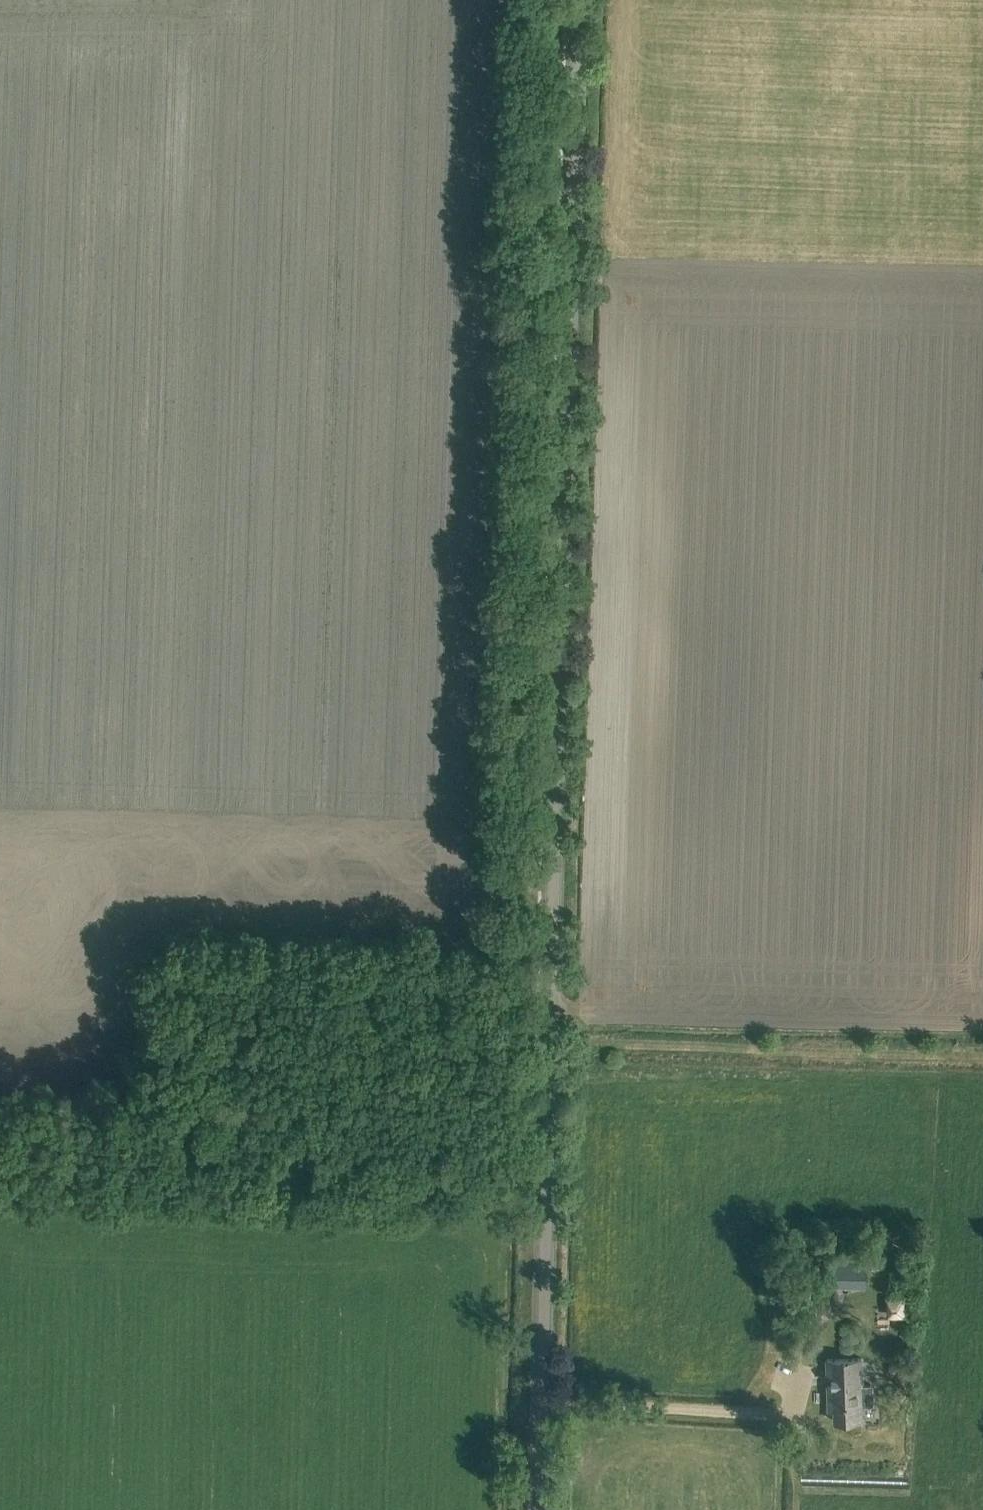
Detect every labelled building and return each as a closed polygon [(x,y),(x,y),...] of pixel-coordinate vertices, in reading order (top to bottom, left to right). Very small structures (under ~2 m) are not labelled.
[(880,1268),(880,1251),(867,1251),(867,1268),(880,1268)] [(832,1289),(864,1290),(865,1264),(832,1263),(832,1289)] [(861,1359),(825,1360),(826,1378),(832,1378),(832,1386),(827,1386),(827,1409),(834,1409),(835,1421),(863,1421),(863,1406),(872,1406),(871,1385),(862,1386),(861,1359)]
